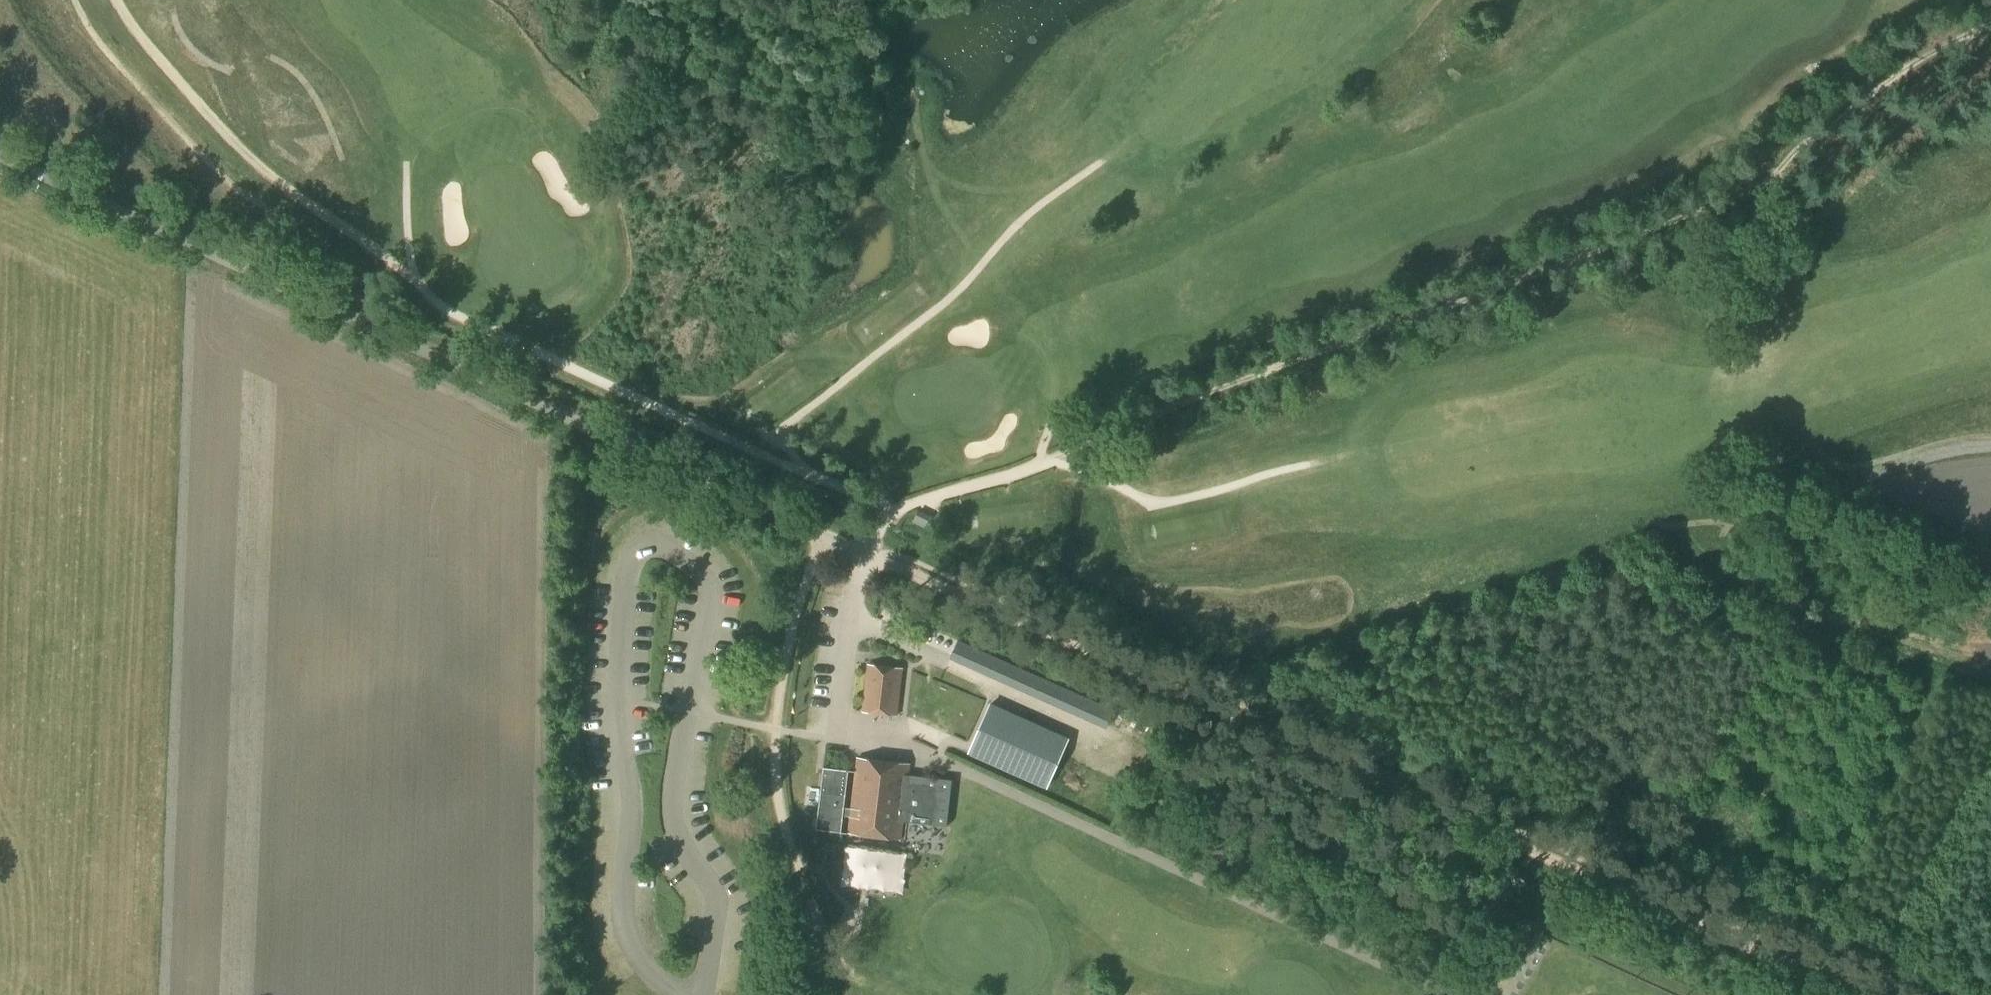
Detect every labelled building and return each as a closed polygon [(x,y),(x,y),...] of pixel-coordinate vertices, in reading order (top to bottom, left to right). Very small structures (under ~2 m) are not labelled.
[(788,431),(773,440),(779,450),(794,441),(788,431)] [(928,517),(921,517),(923,530),(930,530),(928,517)] [(959,640),(951,656),(1108,727),(1115,710),(959,640)] [(896,716),(902,668),(868,664),(862,712),(896,716)] [(1005,710),(982,759),(1047,788),(1069,739),(1005,710)] [(856,773),(824,769),(816,829),(903,840),(906,809),(908,809),(907,821),(946,826),(952,780),(910,775),(911,764),(858,758),(856,773)]
